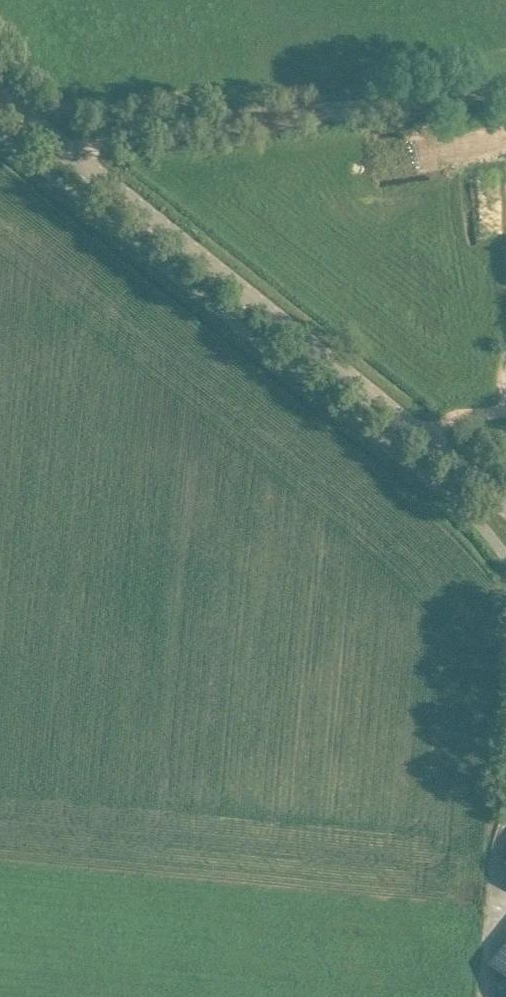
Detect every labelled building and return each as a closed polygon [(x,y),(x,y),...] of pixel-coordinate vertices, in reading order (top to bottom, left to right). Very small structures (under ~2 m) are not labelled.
[(492,970),(505,981),(505,952),(492,970)]
